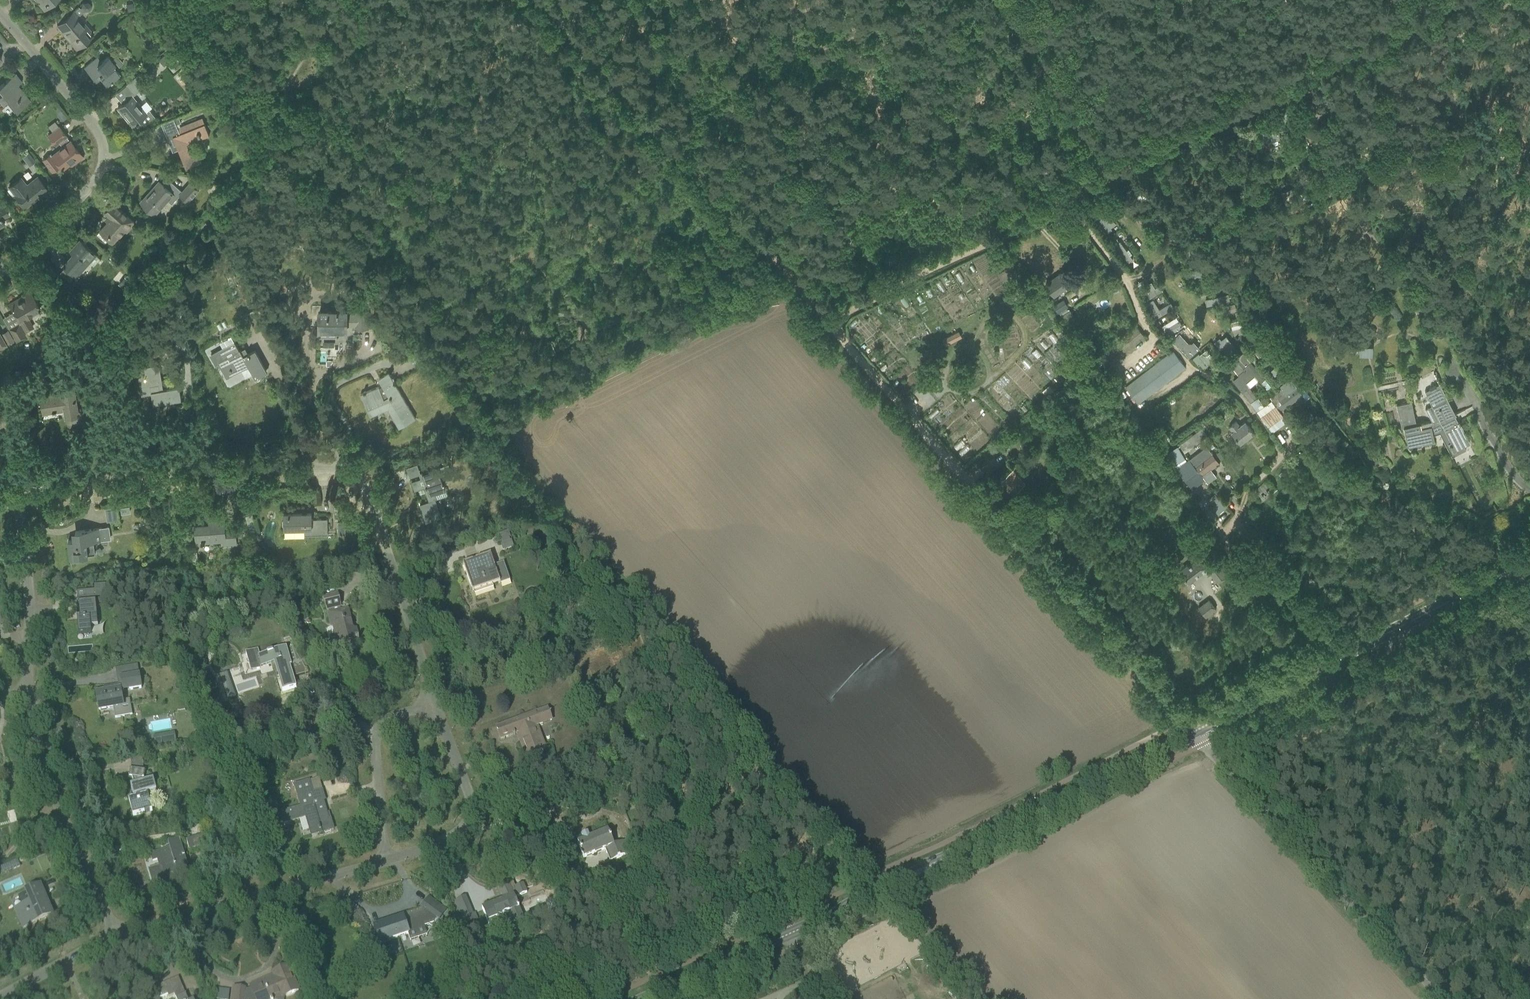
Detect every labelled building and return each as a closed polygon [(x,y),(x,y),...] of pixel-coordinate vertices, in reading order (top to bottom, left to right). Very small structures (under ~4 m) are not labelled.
[(40,1),(38,3),(44,10),(56,0),(39,0),(40,1)] [(74,11),(58,24),(57,25),(57,26),(58,25),(68,36),(66,37),(76,48),(93,34),(78,16),(84,11),(89,10),(91,6),(88,2),(83,3),(81,7),(80,8),(78,7),(74,11)] [(132,3),(126,4),(128,12),(134,11),(132,3)] [(164,41),(160,44),(165,50),(169,47),(164,41)] [(168,52),(165,55),(171,61),(174,58),(168,52)] [(84,68),(92,78),(94,77),(97,80),(100,78),(107,85),(120,74),(116,69),(122,64),(116,56),(111,60),(108,56),(96,66),(92,61),(84,68)] [(143,87),(139,82),(144,78),(140,72),(126,84),(134,94),(143,87)] [(0,85),(0,90),(1,92),(0,93),(0,100),(2,103),(7,99),(16,110),(29,100),(17,84),(22,81),(15,73),(0,85)] [(137,121),(138,120),(143,126),(154,117),(151,113),(145,113),(132,96),(118,107),(125,116),(125,117),(132,125),(135,122),(136,123),(137,121)] [(181,123),(179,117),(173,120),(175,125),(181,123)] [(209,135),(202,118),(167,132),(173,147),(174,147),(177,145),(186,168),(202,161),(199,154),(198,155),(199,156),(191,158),(185,142),(198,136),(199,139),(209,135)] [(62,147),(52,155),(50,153),(41,160),(51,172),(60,166),(62,169),(74,159),(76,162),(82,156),(70,141),(69,141),(65,137),(66,136),(58,126),(46,135),(55,145),(59,142),(62,147)] [(28,152),(22,157),(25,162),(29,159),(32,164),(35,161),(28,152)] [(17,192),(14,195),(24,207),(33,200),(32,199),(39,193),(40,195),(47,189),(37,177),(26,186),(20,178),(9,186),(9,187),(12,185),(17,192)] [(159,182),(156,185),(156,186),(151,192),(151,191),(144,199),(145,199),(142,202),(155,215),(168,201),(171,204),(180,195),(188,202),(199,190),(191,183),(182,192),(168,179),(163,185),(159,182)] [(1142,199),(1149,196),(1147,191),(1131,197),(1136,207),(1144,204),(1142,199)] [(100,230),(97,234),(106,242),(111,236),(115,239),(113,242),(114,242),(125,230),(127,231),(135,222),(113,203),(105,212),(108,215),(112,218),(107,223),(100,230)] [(1144,220),(1150,219),(1151,224),(1161,222),(1159,211),(1143,214),(1144,220)] [(1099,212),(1093,216),(1105,233),(1111,229),(1099,212)] [(1366,231),(1374,242),(1381,237),(1374,226),(1366,231)] [(1155,234),(1156,240),(1179,237),(1178,229),(1172,230),(1172,232),(1155,234)] [(76,277),(96,255),(80,240),(71,250),(75,252),(63,265),(76,277)] [(1132,259),(1119,241),(1114,245),(1127,263),(1132,259)] [(1170,257),(1177,257),(1177,261),(1187,261),(1187,257),(1189,257),(1189,249),(1170,250),(1170,257)] [(1190,269),(1190,278),(1208,279),(1208,269),(1190,269)] [(115,281),(119,277),(112,271),(109,275),(115,281)] [(1063,272),(1045,285),(1053,296),(1071,283),(1063,272)] [(122,280),(119,284),(125,290),(129,286),(122,280)] [(1136,284),(1146,301),(1162,291),(1159,286),(1155,288),(1151,282),(1145,286),(1141,281),(1136,284)] [(33,328),(27,317),(40,309),(31,294),(18,302),(16,299),(9,304),(25,332),(33,328)] [(1228,294),(1205,299),(1206,306),(1229,300),(1228,294)] [(279,320),(290,315),(283,299),(272,304),(279,320)] [(1068,306),(1064,299),(1053,306),(1057,313),(1068,306)] [(1145,304),(1155,319),(1174,307),(1170,302),(1158,310),(1156,306),(1156,307),(1152,300),(1145,304)] [(1234,303),(1215,308),(1217,315),(1236,310),(1234,303)] [(46,308),(45,312),(47,315),(50,316),(53,314),(54,311),(53,308),(49,307),(46,308)] [(261,307),(257,309),(248,312),(251,321),(264,316),(261,307)] [(336,331),(346,331),(346,322),(356,322),(356,327),(368,327),(368,313),(356,313),(356,315),(346,314),(346,313),(338,313),(338,310),(337,310),(337,311),(319,311),(319,316),(318,316),(318,323),(319,323),(319,327),(336,327),(336,331)] [(1070,310),(1061,315),(1065,322),(1074,316),(1070,310)] [(1248,318),(1231,322),(1232,329),(1250,324),(1248,318)] [(1163,330),(1167,336),(1182,326),(1179,320),(1165,329),(1163,330)] [(17,342),(25,337),(18,324),(10,328),(17,342)] [(1135,326),(1097,357),(1105,367),(1143,337),(1135,326)] [(186,344),(182,328),(172,330),(176,346),(186,344)] [(1169,338),(1173,342),(1175,341),(1189,357),(1199,348),(1193,341),(1191,343),(1188,342),(1180,334),(1184,330),(1183,329),(1169,338)] [(7,330),(0,334),(7,344),(14,341),(7,330)] [(961,337),(958,331),(943,339),(946,345),(961,337)] [(1214,342),(1224,355),(1235,348),(1230,341),(1225,345),(1219,338),(1214,342)] [(1260,360),(1271,351),(1260,339),(1256,342),(1259,345),(1252,350),(1260,360)] [(227,378),(227,377),(243,368),(242,365),(247,363),(255,378),(266,372),(254,350),(246,355),(244,356),(240,349),(239,349),(235,341),(234,341),(235,342),(211,355),(216,364),(218,362),(226,378),(227,378)] [(418,343),(407,349),(414,363),(424,358),(425,358),(418,343)] [(1370,355),(1370,344),(1357,344),(1357,355),(1370,355)] [(1200,364),(1204,369),(1217,358),(1214,354),(1211,356),(1206,349),(1199,355),(1198,353),(1192,358),(1198,366),(1200,364)] [(1172,352),(1125,389),(1137,404),(1184,367),(1172,352)] [(1270,386),(1242,352),(1234,359),(1243,370),(1237,375),(1239,376),(1233,381),(1242,392),(1249,386),(1246,382),(1250,378),(1254,382),(1257,380),(1265,390),(1270,386)] [(425,358),(424,358),(429,368),(434,365),(430,356),(425,358)] [(1276,378),(1285,371),(1276,359),(1267,366),(1276,378)] [(141,395),(151,393),(153,402),(180,397),(178,387),(162,389),(158,364),(136,368),(141,395)] [(385,402),(388,409),(399,428),(409,422),(415,418),(388,373),(380,378),(383,384),(366,392),(366,391),(363,392),(364,393),(361,394),(367,409),(385,402)] [(1258,398),(1250,403),(1271,432),(1286,420),(1280,411),(1302,395),(1290,378),(1279,387),(1281,390),(1270,398),(1272,401),(1264,406),(1258,398)] [(1418,424),(1417,424),(1416,424),(1411,401),(1396,405),(1401,428),(1403,428),(1407,446),(1434,440),(1433,435),(1439,433),(1452,457),(1466,449),(1464,446),(1470,443),(1474,450),(1469,439),(1467,440),(1459,425),(1460,425),(1459,421),(1452,424),(1449,418),(1455,415),(1440,384),(1425,392),(1431,405),(1425,408),(1432,421),(1418,424)] [(78,415),(73,388),(62,390),(62,394),(41,397),(43,413),(52,412),(56,412),(56,411),(60,411),(60,410),(65,409),(66,417),(78,415)] [(1245,422),(1239,426),(1235,421),(1228,427),(1232,432),(1231,433),(1239,443),(1253,432),(1245,422)] [(1179,445),(1184,452),(1207,435),(1202,428),(1179,445)] [(1306,457),(1309,461),(1333,442),(1330,438),(1306,457)] [(1173,464),(1183,458),(1177,447),(1166,454),(1173,464)] [(1191,458),(1203,474),(1218,463),(1206,447),(1191,458)] [(1309,463),(1312,466),(1318,460),(1315,457),(1309,463)] [(1203,474),(1191,458),(1176,469),(1188,486),(1203,474)] [(448,464),(438,467),(424,472),(425,477),(412,482),(415,491),(422,488),(421,487),(425,485),(426,487),(427,486),(429,494),(445,488),(443,482),(453,478),(448,464)] [(1025,484),(1013,470),(1000,482),(1012,495),(1025,484)] [(432,500),(429,501),(419,505),(426,523),(442,517),(439,509),(436,510),(432,500)] [(130,505),(121,506),(122,513),(131,512),(130,505)] [(105,520),(116,520),(115,507),(104,507),(105,520)] [(283,514),(284,529),(304,529),(304,535),(328,534),(327,518),(312,519),(312,513),(283,514)] [(195,525),(196,541),(201,541),(201,542),(205,542),(205,541),(225,539),(225,543),(223,543),(223,545),(236,544),(235,529),(225,530),(224,516),(209,517),(209,524),(195,525)] [(75,532),(76,540),(68,541),(69,549),(71,562),(85,560),(84,556),(95,554),(93,541),(110,539),(109,527),(75,532)] [(463,565),(473,593),(500,583),(500,585),(510,581),(503,563),(494,566),(490,555),(463,565)] [(1199,557),(1190,564),(1187,561),(1178,568),(1183,574),(1182,574),(1189,583),(1196,577),(1207,568),(1199,557)] [(1219,565),(1209,573),(1217,583),(1227,576),(1219,565)] [(95,591),(78,592),(79,599),(106,597),(104,585),(94,586),(95,591)] [(598,592),(590,595),(590,596),(592,602),(592,603),(601,600),(598,592)] [(337,593),(323,597),(324,601),(327,612),(328,611),(329,615),(332,627),(334,626),(336,636),(338,644),(344,643),(355,640),(358,639),(355,630),(352,631),(347,610),(340,612),(339,609),(341,608),(338,597),(337,593)] [(1198,607),(1205,617),(1216,609),(1209,599),(1198,607)] [(96,601),(79,603),(80,619),(77,619),(78,635),(91,634),(90,627),(98,626),(96,601)] [(268,654),(258,656),(257,650),(247,653),(252,671),(261,669),(260,666),(276,662),(284,691),(296,688),(293,677),(308,673),(293,646),(273,653),(272,651),(267,653),(268,654)] [(119,686),(104,688),(105,693),(96,694),(99,711),(113,708),(115,718),(132,716),(130,700),(123,701),(121,691),(130,689),(130,691),(142,689),(139,673),(136,673),(135,666),(128,667),(130,677),(117,679),(119,686)] [(230,681),(222,684),(228,701),(236,699),(230,681)] [(526,757),(545,749),(536,726),(551,720),(547,709),(497,728),(501,739),(517,733),(526,757)] [(134,796),(137,795),(137,797),(129,800),(133,816),(142,814),(142,815),(145,814),(145,813),(152,811),(148,794),(146,795),(145,793),(155,790),(153,781),(143,784),(142,780),(144,780),(145,772),(130,770),(129,778),(132,779),(134,786),(131,787),(134,796)] [(294,785),(300,808),(280,813),(283,824),(305,818),(309,830),(318,828),(319,832),(320,831),(321,834),(333,830),(329,813),(327,814),(323,801),(325,801),(318,779),(310,781),(294,785)] [(630,840),(624,843),(623,841),(614,845),(608,831),(589,838),(587,834),(582,836),(584,840),(577,843),(583,858),(605,850),(610,862),(628,854),(634,852),(630,840)] [(207,845),(204,835),(186,840),(189,850),(207,845)] [(153,861),(157,860),(160,867),(149,870),(154,886),(169,882),(167,875),(178,872),(177,870),(187,867),(184,858),(185,858),(184,856),(179,841),(169,844),(170,849),(151,855),(153,861)] [(9,864),(1,868),(4,874),(12,871),(9,864)] [(502,884),(505,892),(501,893),(503,900),(502,900),(501,899),(499,900),(498,902),(482,909),(487,922),(509,912),(513,923),(523,919),(515,898),(527,893),(523,884),(515,887),(512,880),(502,884)] [(40,886),(26,892),(31,902),(16,909),(24,928),(53,916),(40,886)] [(446,911),(437,904),(429,899),(421,909),(436,920),(438,921),(446,911)] [(401,919),(374,928),(378,937),(377,938),(378,940),(378,939),(379,942),(381,946),(390,943),(389,940),(407,935),(408,934),(410,941),(427,936),(424,927),(433,924),(436,920),(430,916),(421,909),(401,916),(402,918),(401,919)] [(471,910),(460,914),(465,925),(478,920),(475,914),(473,914),(471,910)] [(234,988),(232,998),(286,998),(286,996),(298,991),(287,967),(273,973),(276,979),(265,983),(264,981),(251,987),(253,991),(248,993),(244,993),(245,989),(234,988)] [(178,978),(158,987),(162,997),(167,995),(169,997),(174,995),(176,998),(187,998),(178,978)] [(949,992),(954,998),(966,998),(964,996),(956,986),(949,992)] [(227,989),(217,989),(217,998),(227,998),(227,989)]
